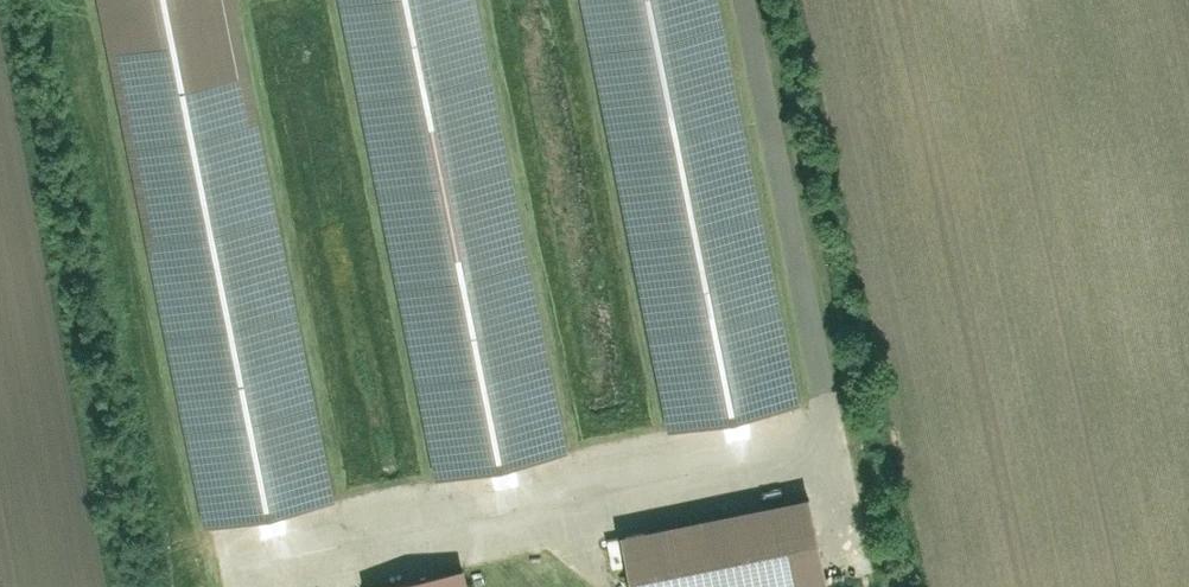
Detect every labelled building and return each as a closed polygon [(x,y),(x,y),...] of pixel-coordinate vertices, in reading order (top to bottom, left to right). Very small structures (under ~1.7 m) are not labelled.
[(208,529),(343,501),(240,0),(99,0),(208,529)] [(441,481),(570,455),(478,0),(344,0),(441,481)] [(673,435),(806,408),(722,0),(584,0),(673,435)] [(633,586),(816,586),(832,584),(813,497),(623,537),(633,586)] [(469,570),(385,586),(473,586),(469,570)]
